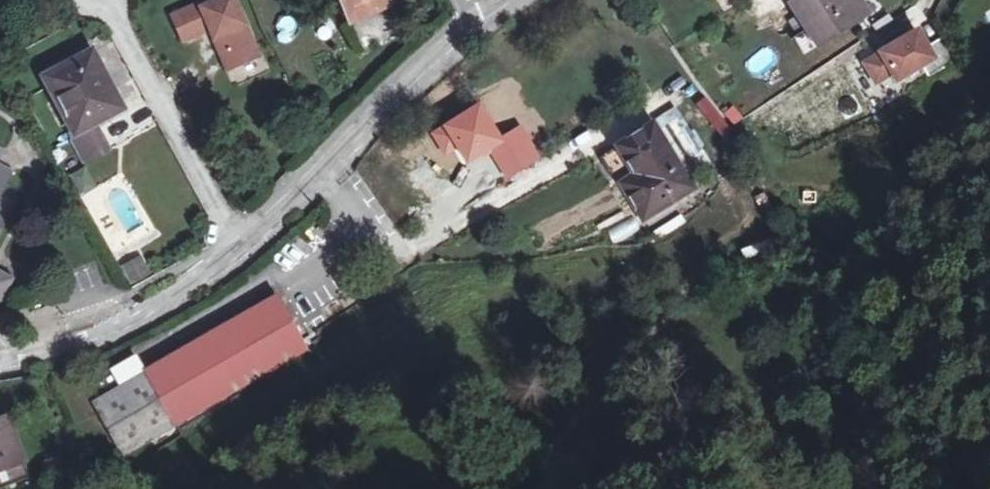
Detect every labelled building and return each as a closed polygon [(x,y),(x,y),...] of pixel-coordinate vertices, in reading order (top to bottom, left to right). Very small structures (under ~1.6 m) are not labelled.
[(234,0),(218,0),(202,7),(200,4),(173,16),(184,41),(210,29),(214,39),(220,36),(233,67),(258,56),(234,0)] [(351,22),(388,5),(386,0),(341,0),(351,22)] [(792,5),(818,45),(860,17),(849,0),(799,0),(792,5)] [(858,0),(849,0),(860,17),(867,13),(858,0)] [(388,5),(351,22),(364,50),(401,33),(388,5)] [(894,79),(899,88),(943,63),(923,28),(861,63),(876,89),(894,79)] [(220,36),(214,39),(228,70),(233,67),(220,36)] [(765,46),(746,64),(758,77),(778,59),(765,46)] [(91,55),(63,68),(68,76),(49,86),(75,134),(95,123),(121,108),(91,55)] [(44,77),(49,86),(68,76),(63,68),(44,77)] [(693,103),(715,133),(726,124),(704,95),(693,103)] [(75,134),(70,136),(85,163),(110,149),(95,123),(75,134)] [(643,188),(629,196),(645,220),(693,190),(653,125),(601,157),(618,187),(622,185),(636,177),(643,188)] [(19,200),(3,191),(12,176),(0,169),(0,235),(19,200)] [(636,177),(622,185),(629,196),(643,188),(636,177)] [(739,252),(752,270),(771,256),(759,238),(739,252)] [(144,259),(124,263),(126,281),(147,278),(144,259)] [(4,302),(16,280),(0,271),(0,303),(4,302)] [(301,342),(277,296),(92,403),(123,456),(230,395),(225,386),(301,342)] [(231,395),(308,350),(301,342),(225,386),(230,395),(123,456),(130,469),(185,438),(184,437),(237,407),(231,395)] [(22,460),(6,422),(0,424),(0,469),(22,460)] [(0,469),(0,488),(28,478),(22,460),(0,469)]
